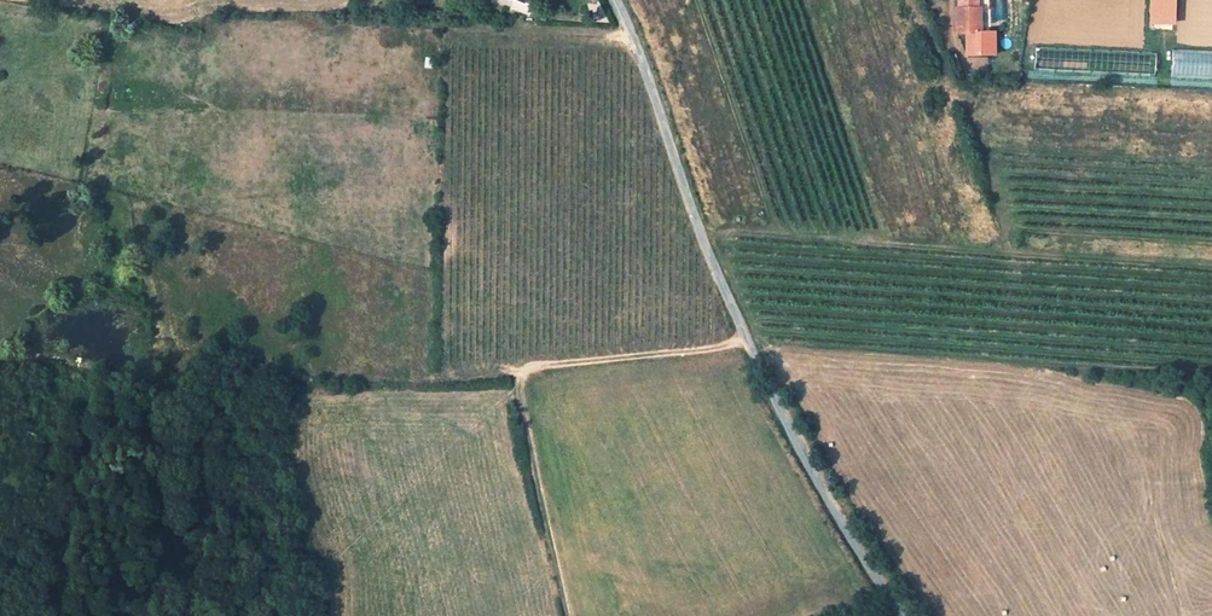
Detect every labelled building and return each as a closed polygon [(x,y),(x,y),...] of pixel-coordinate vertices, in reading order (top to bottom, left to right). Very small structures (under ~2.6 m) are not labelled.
[(979,4),(986,5),(986,0),(968,0),(966,20),(977,22),(979,4)] [(977,22),(984,22),(986,5),(979,4),(977,22)] [(984,47),(987,23),(984,22),(977,22),(966,20),(963,20),(960,44),(967,45),(964,67),(991,70),(992,59),(987,47),(984,47)] [(1037,69),(1153,73),(1154,53),(1037,49),(1037,69)] [(1173,77),(1211,78),(1211,52),(1173,51),(1173,77)]
